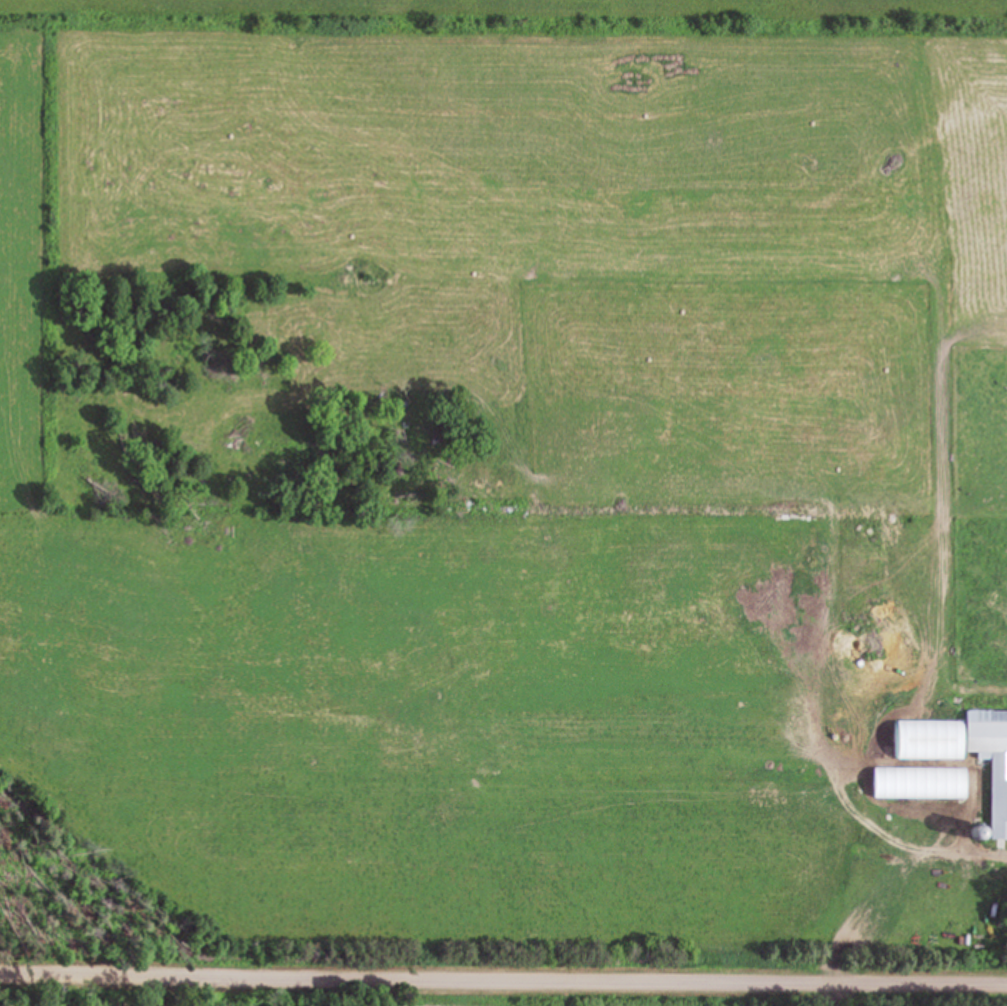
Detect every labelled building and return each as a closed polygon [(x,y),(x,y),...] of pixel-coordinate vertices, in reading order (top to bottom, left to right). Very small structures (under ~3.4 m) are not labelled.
[(970,758),(970,751),(997,751),(996,826),(975,825),(975,839),(1006,839),(1006,720),(898,719),(898,758),(970,758)] [(879,768),(879,798),(973,797),(973,767),(879,768)]
